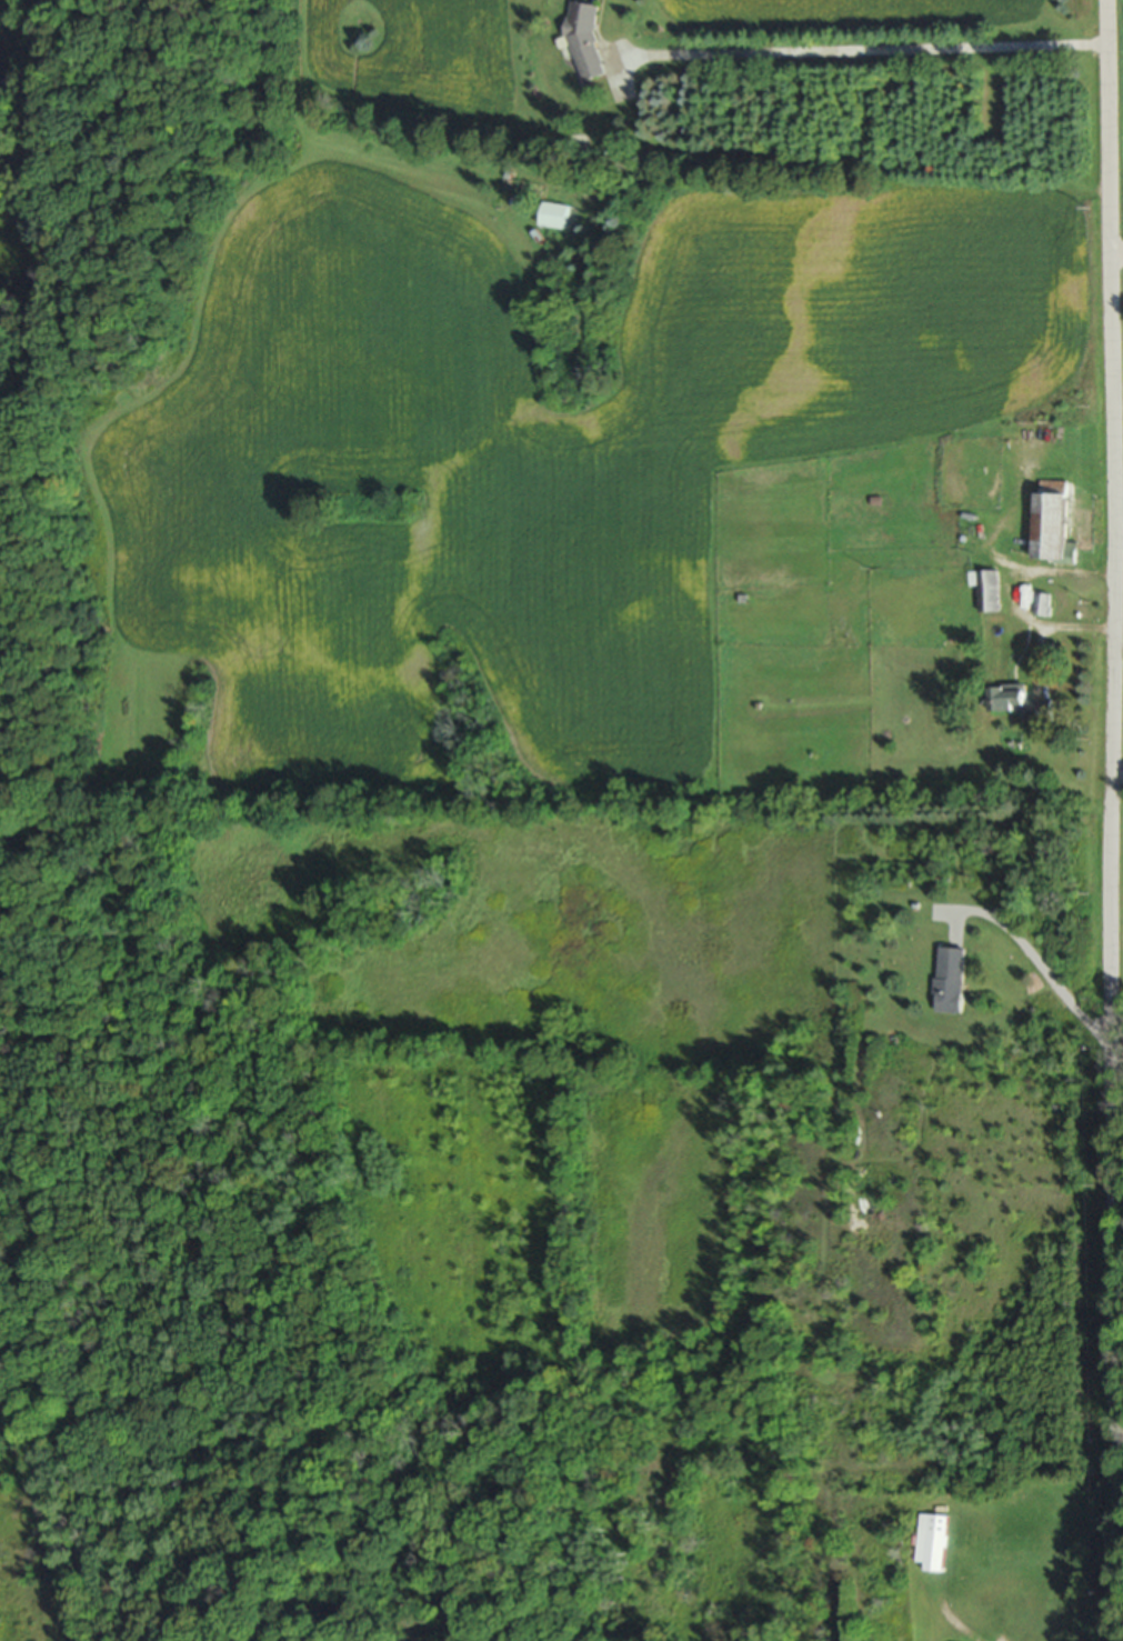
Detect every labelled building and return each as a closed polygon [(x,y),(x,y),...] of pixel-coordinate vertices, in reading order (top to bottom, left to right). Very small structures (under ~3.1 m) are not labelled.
[(587,0),(562,7),(582,80),(606,73),(587,0)] [(565,227),(566,203),(541,202),(540,225),(565,227)] [(1067,559),(1068,480),(1037,479),(1035,558),(1067,559)] [(976,610),(997,610),(997,569),(965,569),(965,583),(976,583),(976,610)] [(1048,593),(1033,593),(1033,613),(1047,613),(1048,593)] [(1025,697),(1025,682),(987,683),(987,708),(1023,708),(1023,720),(1052,719),(1052,697),(1025,697)] [(960,1011),(963,946),(936,945),(933,1010),(960,1011)] [(920,1569),(940,1569),(942,1513),(913,1512),(911,1560),(920,1560),(920,1569)]
